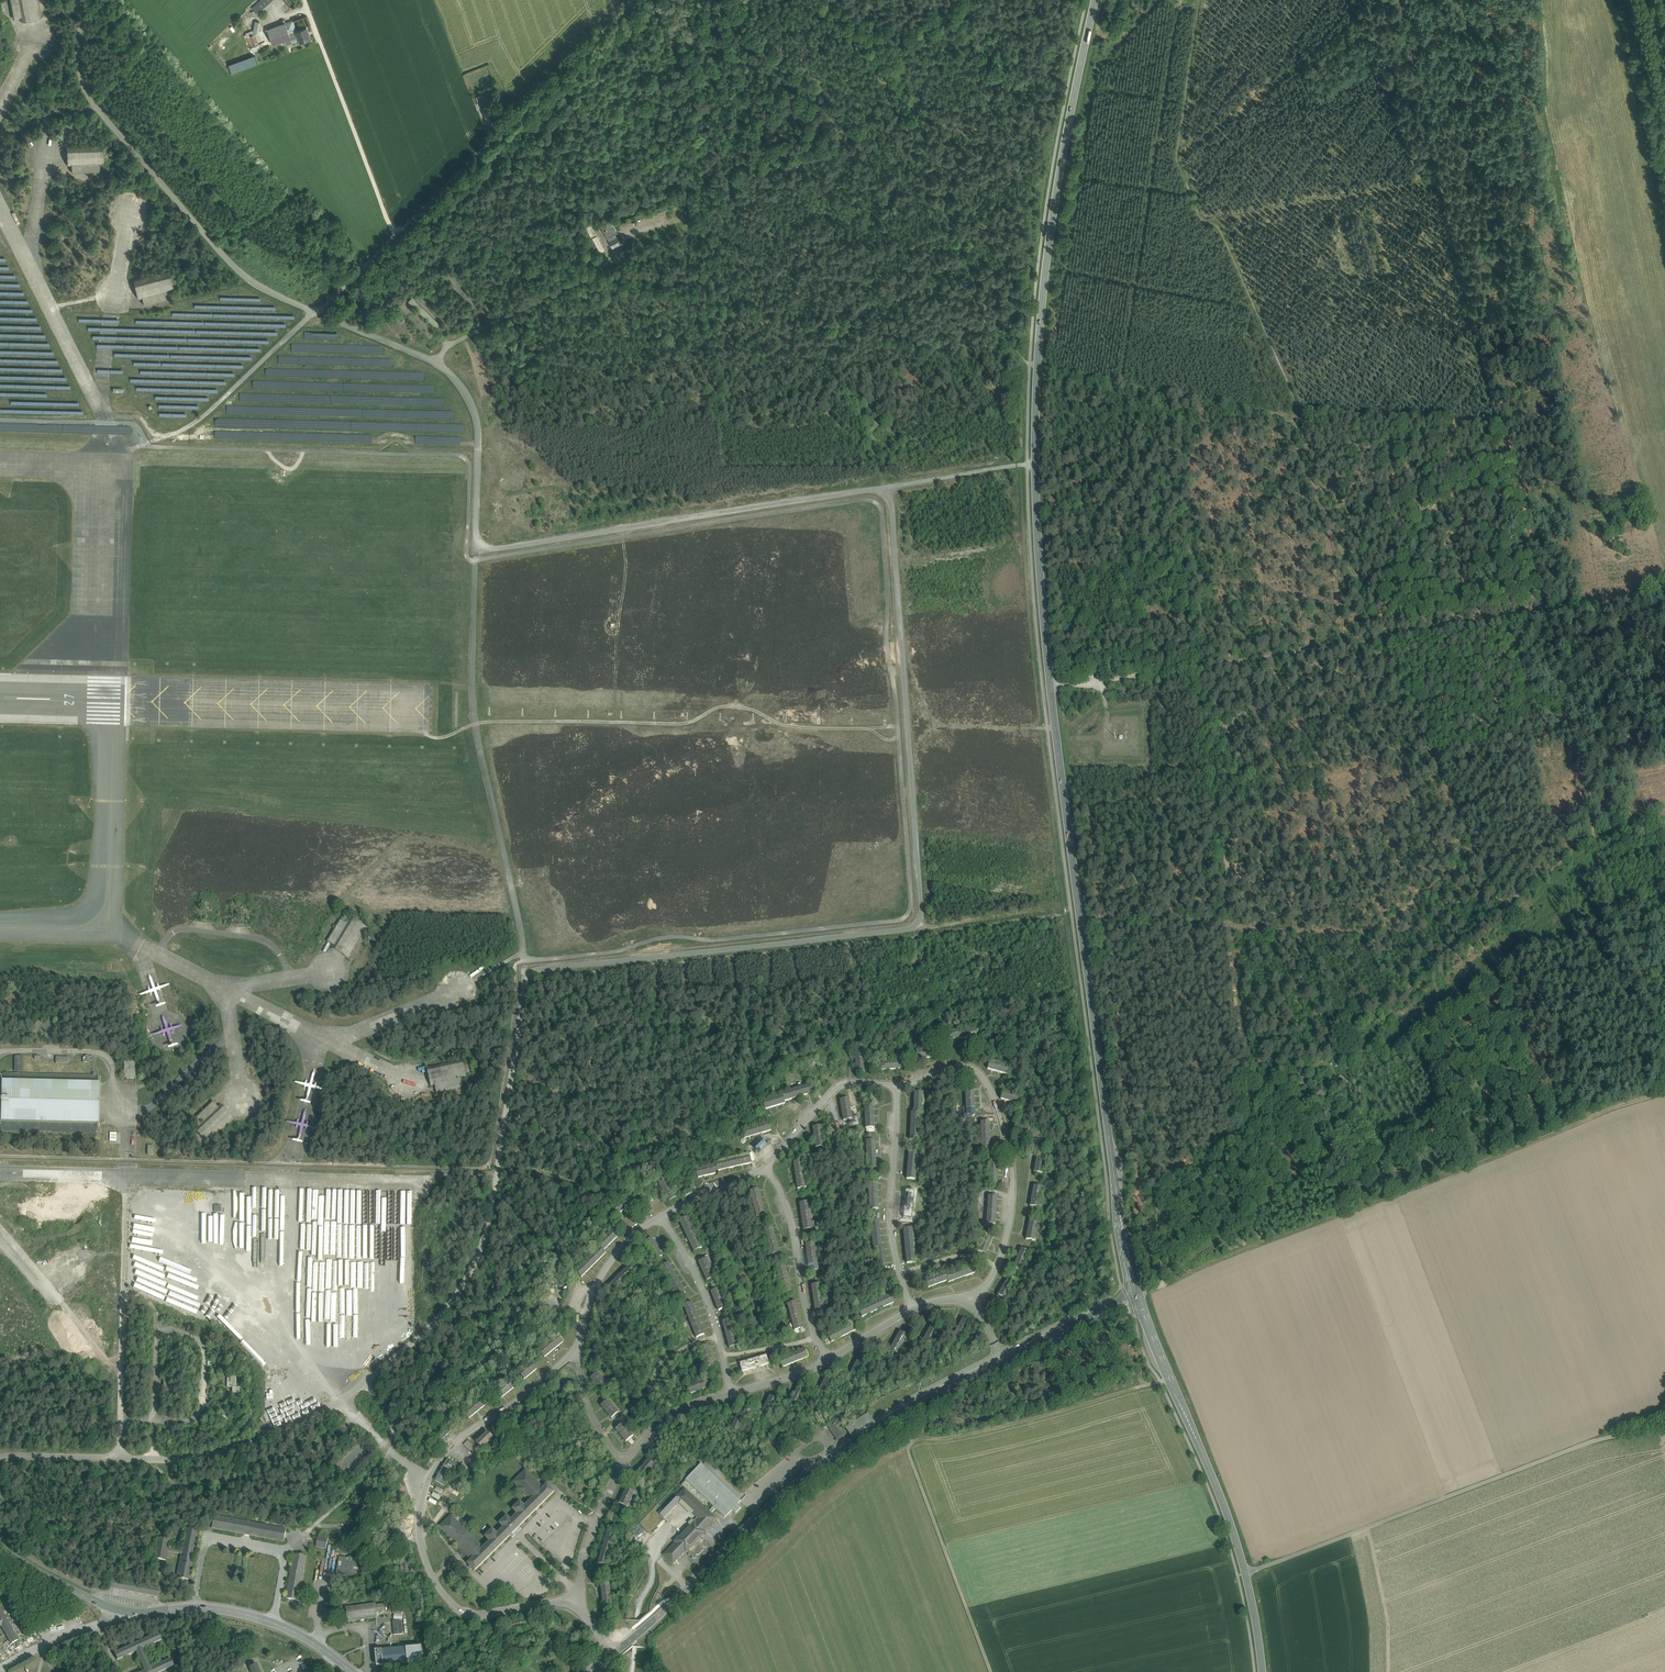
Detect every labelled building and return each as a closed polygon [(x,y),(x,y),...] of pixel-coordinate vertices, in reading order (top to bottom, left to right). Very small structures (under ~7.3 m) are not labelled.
[(13,18),(20,17),(21,21),(41,17),(38,0),(10,0),(13,18)] [(252,8),(259,15),(276,0),(261,0),(252,8)] [(254,29),(246,32),(252,52),(261,49),(257,38),(255,38),(254,34),(260,32),(261,21),(256,20),(254,29)] [(290,35),(297,33),(296,31),(297,31),(293,21),(286,23),(290,35)] [(285,23),(268,29),(273,44),(286,39),(288,44),(299,40),(297,33),(290,35),(286,23),(285,23)] [(297,31),(296,31),(297,33),(299,40),(300,42),(310,39),(306,27),(297,31)] [(256,55),(230,63),(233,72),(259,64),(256,55)] [(485,93),(475,98),(480,108),(490,103),(485,93)] [(490,104),(481,108),(489,126),(498,122),(492,109),(490,104)] [(66,121),(56,134),(63,140),(73,126),(66,121)] [(103,143),(67,145),(68,166),(72,166),(72,172),(99,171),(99,164),(104,164),(104,158),(108,158),(108,149),(104,150),(103,143)] [(666,209),(649,215),(653,225),(679,216),(677,211),(667,214),(666,209)] [(600,225),(612,249),(620,244),(608,221),(600,225)] [(650,223),(634,224),(635,234),(650,233),(650,223)] [(169,270),(133,279),(139,299),(142,298),(144,305),(171,298),(169,291),(174,290),(173,284),(177,283),(175,275),(170,276),(169,270)] [(396,316),(401,322),(405,320),(399,314),(396,316)] [(349,917),(347,922),(341,918),(327,942),(333,945),(330,949),(349,960),(361,939),(368,928),(362,925),(364,921),(357,917),(355,920),(349,917)] [(864,1072),(864,1044),(855,1044),(855,1072),(864,1072)] [(937,1049),(916,1050),(916,1059),(937,1058),(937,1049)] [(829,1056),(802,1064),(805,1073),(832,1065),(829,1056)] [(462,1059),(426,1067),(431,1088),(435,1087),(436,1093),(463,1088),(462,1081),(467,1080),(465,1074),(470,1073),(468,1064),(464,1065),(462,1059)] [(904,1060),(877,1062),(877,1071),(905,1069),(904,1060)] [(1010,1066),(990,1060),(987,1069),(1007,1075),(1010,1066)] [(135,1062),(124,1062),(123,1078),(135,1079),(135,1062)] [(1328,1069),(1313,1080),(1317,1085),(1322,1081),(1323,1082),(1330,1077),(1329,1076),(1332,1074),(1328,1069)] [(17,1074),(3,1074),(3,1081),(1,1081),(0,1122),(2,1122),(1,1132),(97,1134),(97,1124),(98,1124),(99,1084),(98,1083),(98,1076),(96,1076),(96,1074),(93,1074),(93,1076),(20,1074),(17,1074)] [(1317,1085),(1313,1080),(1307,1085),(1313,1093),(1311,1094),(1317,1103),(1327,1096),(1321,1087),(1319,1089),(1317,1085)] [(808,1085),(781,1093),(782,1095),(762,1101),(765,1110),(785,1103),(784,1101),(811,1093),(808,1085)] [(974,1087),(965,1088),(966,1115),(975,1115),(974,1087)] [(1023,1096),(1003,1090),(1000,1099),(1021,1105),(1023,1096)] [(923,1092),(914,1092),(913,1113),(911,1113),(910,1140),(914,1141),(918,1141),(920,1113),(922,1113),(923,1092)] [(843,1099),(840,1100),(843,1117),(843,1121),(852,1119),(849,1098),(843,1099)] [(212,1102),(192,1121),(196,1126),(193,1129),(197,1134),(194,1137),(200,1143),(203,1140),(207,1145),(234,1120),(219,1104),(217,1107),(212,1102)] [(871,1107),(864,1107),(865,1128),(874,1128),(873,1107),(871,1107)] [(769,1122),(742,1130),(744,1139),(771,1131),(769,1122)] [(989,1122),(980,1122),(981,1150),(990,1150),(989,1122)] [(1042,1130),(1015,1124),(1013,1132),(1040,1139),(1042,1130)] [(821,1126),(813,1127),(814,1139),(816,1148),(824,1147),(822,1131),(821,1126)] [(875,1140),(866,1140),(867,1168),(873,1168),(876,1168),(875,1140)] [(913,1152),(909,1151),(906,1179),(915,1180),(917,1152),(913,1152)] [(1046,1153),(1037,1152),(1034,1173),(1042,1174),(1046,1153)] [(749,1155),(715,1163),(716,1165),(695,1169),(697,1178),(718,1173),(717,1171),(751,1163),(749,1155)] [(997,1159),(989,1159),(988,1187),(997,1187),(997,1159)] [(802,1160),(793,1162),(797,1189),(806,1188),(802,1160)] [(676,1197),(666,1179),(658,1184),(669,1202),(676,1197)] [(873,1181),(868,1182),(869,1209),(873,1209),(878,1209),(877,1181),(873,1181)] [(1042,1187),(1033,1186),(1030,1206),(1038,1208),(1042,1187)] [(765,1216),(758,1189),(749,1191),(757,1218),(762,1217),(765,1216)] [(914,1191),(905,1190),(903,1218),(907,1218),(912,1218),(914,1191)] [(836,1193),(831,1198),(836,1204),(841,1199),(836,1193)] [(997,1197),(988,1196),(986,1224),(995,1225),(997,1197)] [(808,1202),(799,1203),(803,1231),(812,1229),(808,1202)] [(697,1239),(687,1217),(683,1218),(679,1220),(694,1252),(702,1248),(697,1239)] [(1038,1220),(1030,1219),(1026,1239),(1034,1241),(1038,1220)] [(882,1247),(879,1220),(874,1220),(870,1221),(873,1249),(875,1248),(878,1269),(884,1268),(887,1268),(884,1247),(882,1247)] [(768,1227),(763,1229),(771,1256),(776,1254),(779,1253),(772,1226),(768,1227)] [(906,1228),(903,1229),(907,1263),(912,1263),(915,1262),(912,1228),(906,1228)] [(612,1230),(597,1244),(599,1247),(575,1271),(581,1277),(606,1253),(604,1250),(618,1236),(612,1230)] [(993,1235),(985,1232),(977,1251),(986,1254),(993,1235)] [(662,1256),(652,1238),(644,1242),(645,1243),(654,1260),(659,1258),(662,1256)] [(814,1243),(805,1244),(809,1272),(818,1270),(814,1243)] [(1021,1248),(1013,1268),(1021,1271),(1029,1252),(1021,1248)] [(715,1277),(706,1258),(698,1262),(707,1281),(715,1277)] [(685,1293),(668,1263),(664,1265),(661,1267),(678,1297),(685,1293)] [(781,1265),(776,1267),(783,1294),(786,1293),(791,1291),(784,1264),(781,1265)] [(629,1265),(604,1290),(607,1293),(610,1296),(635,1271),(630,1267),(629,1265)] [(971,1265),(945,1274),(945,1272),(925,1280),(928,1288),(947,1281),(948,1283),(974,1273),(971,1265)] [(1016,1281),(1009,1277),(998,1295),(1005,1299),(1016,1281)] [(577,1282),(572,1280),(561,1306),(567,1308),(577,1282)] [(820,1284),(811,1285),(815,1313),(819,1312),(824,1311),(820,1284)] [(726,1308),(719,1288),(711,1291),(718,1311),(726,1308)] [(890,1295),(858,1309),(860,1314),(861,1317),(893,1303),(890,1295)] [(704,1335),(692,1302),(683,1305),(696,1338),(704,1335)] [(803,1328),(796,1302),(790,1303),(787,1304),(794,1331),(803,1328)] [(738,1346),(731,1319),(722,1321),(729,1348),(738,1346)] [(963,1319),(952,1337),(960,1341),(970,1323),(963,1319)] [(852,1322),(827,1334),(831,1342),(856,1330),(853,1324),(852,1322)] [(931,1325),(921,1343),(929,1348),(939,1329),(931,1325)] [(900,1331),(886,1356),(894,1360),(908,1336),(900,1331)] [(557,1334),(538,1350),(544,1357),(563,1342),(557,1334)] [(714,1366),(708,1346),(699,1348),(705,1368),(714,1366)] [(796,1352),(779,1359),(782,1368),(808,1357),(804,1349),(796,1352)] [(766,1355),(739,1363),(742,1372),(769,1364),(766,1355)] [(857,1361),(844,1386),(852,1390),(865,1364),(857,1361)] [(531,1362),(518,1372),(524,1380),(537,1369),(531,1362)] [(608,1385),(597,1372),(590,1378),(601,1391),(608,1385)] [(236,1375),(226,1375),(226,1377),(227,1377),(227,1388),(232,1388),(232,1393),(239,1393),(239,1388),(236,1388),(236,1375)] [(826,1376),(816,1395),(824,1399),(833,1380),(826,1376)] [(706,1379),(686,1386),(689,1394),(709,1387),(706,1379)] [(508,1380),(495,1391),(501,1398),(514,1388),(508,1380)] [(805,1390),(798,1386),(788,1405),(796,1409),(805,1390)] [(482,1396),(463,1411),(469,1419),(488,1403),(482,1396)] [(770,1396),(760,1415),(768,1418),(777,1400),(770,1396)] [(618,1412),(608,1399),(601,1405),(611,1418),(615,1415),(618,1412)] [(749,1409),(742,1405),(729,1430),(737,1434),(749,1409)] [(229,1418),(223,1414),(219,1420),(226,1424),(229,1418)] [(837,1422),(829,1428),(837,1439),(846,1432),(843,1428),(842,1429),(837,1422)] [(632,1434),(622,1423),(619,1426),(615,1429),(626,1442),(633,1436),(632,1434)] [(447,1426),(438,1435),(442,1439),(452,1430),(447,1426)] [(487,1432),(476,1443),(482,1449),(493,1438),(490,1434),(487,1432)] [(474,1447),(468,1441),(464,1445),(470,1451),(474,1447)] [(482,1455),(478,1451),(474,1455),(478,1459),(482,1455)] [(447,1459),(435,1481),(445,1486),(448,1481),(444,1480),(451,1467),(454,1469),(456,1466),(457,1465),(447,1459)] [(647,1459),(638,1472),(645,1478),(655,1465),(647,1459)] [(479,1461),(471,1469),(475,1473),(483,1465),(479,1461)] [(462,1463),(459,1468),(465,1473),(469,1469),(462,1463)] [(741,1501),(701,1464),(685,1480),(685,1481),(681,1485),(685,1488),(705,1508),(709,1503),(713,1507),(709,1511),(711,1513),(715,1509),(725,1518),(732,1510),(733,1512),(735,1514),(741,1508),(739,1506),(737,1505),(741,1501)] [(543,1488),(525,1470),(513,1482),(531,1500),(524,1506),(520,1502),(513,1509),(517,1514),(511,1520),(507,1516),(499,1523),(503,1527),(497,1534),(492,1529),(485,1536),(490,1541),(483,1548),(469,1533),(468,1534),(450,1516),(439,1527),(471,1560),(467,1563),(475,1570),(510,1535),(512,1538),(521,1529),(519,1526),(554,1491),(547,1484),(543,1488)] [(369,1495),(362,1488),(358,1492),(365,1499),(369,1495)] [(634,1492),(626,1488),(619,1503),(627,1507),(634,1492)] [(705,1508),(685,1488),(676,1498),(680,1501),(697,1517),(693,1521),(704,1531),(716,1518),(711,1513),(709,1511),(705,1508)] [(676,1498),(660,1515),(664,1518),(680,1501),(676,1498)] [(286,1529),(214,1515),(211,1528),(284,1541),(286,1529)] [(681,1534),(674,1541),(675,1542),(685,1551),(686,1552),(700,1538),(705,1532),(704,1531),(693,1521),(681,1534)] [(198,1530),(186,1528),(181,1551),(168,1548),(170,1540),(157,1537),(153,1558),(166,1560),(168,1551),(181,1554),(176,1578),(189,1580),(198,1530)] [(616,1533),(607,1530),(597,1563),(606,1566),(616,1533)] [(328,1538),(322,1537),(322,1536),(321,1535),(320,1537),(318,1536),(316,1547),(326,1549),(328,1538)] [(700,1538),(686,1552),(688,1553),(689,1555),(691,1556),(692,1558),(695,1559),(707,1546),(706,1543),(704,1543),(703,1540),(700,1540),(700,1538)] [(675,1542),(663,1555),(673,1564),(685,1551),(675,1542)] [(306,1556),(294,1554),(286,1598),(298,1601),(306,1556)] [(348,1558),(340,1557),(337,1573),(351,1576),(355,1574),(355,1570),(359,1568),(356,1564),(357,1560),(353,1559),(351,1556),(348,1558)] [(411,1559),(401,1559),(401,1576),(410,1576),(411,1559)] [(609,1582),(600,1583),(603,1604),(612,1603),(609,1582)] [(426,1596),(417,1596),(417,1612),(426,1612),(426,1596)] [(376,1604),(346,1608),(346,1613),(347,1618),(348,1622),(377,1617),(377,1614),(377,1612),(380,1612),(380,1613),(382,1613),(382,1612),(385,1611),(384,1605),(376,1606),(376,1604)] [(4,1615),(0,1609),(0,1627),(1,1626),(11,1644),(18,1641),(8,1623),(4,1615)] [(528,1617),(510,1622),(513,1631),(531,1626),(528,1617)] [(401,1618),(394,1618),(394,1621),(393,1621),(394,1635),(402,1634),(401,1618)] [(572,1627),(556,1619),(551,1628),(567,1636),(568,1635),(572,1627)] [(453,1626),(444,1626),(444,1642),(453,1642),(453,1626)] [(496,1635),(488,1631),(477,1649),(485,1653),(496,1635)] [(132,1645),(114,1653),(117,1660),(135,1651),(142,1665),(144,1671),(142,1671),(160,1671),(173,1666),(170,1659),(151,1668),(142,1648),(161,1640),(158,1633),(140,1641),(132,1645)] [(422,1646),(375,1650),(375,1652),(372,1652),(373,1664),(376,1664),(376,1666),(423,1661),(422,1646)] [(256,1664),(249,1667),(252,1671),(260,1671),(256,1664)]
